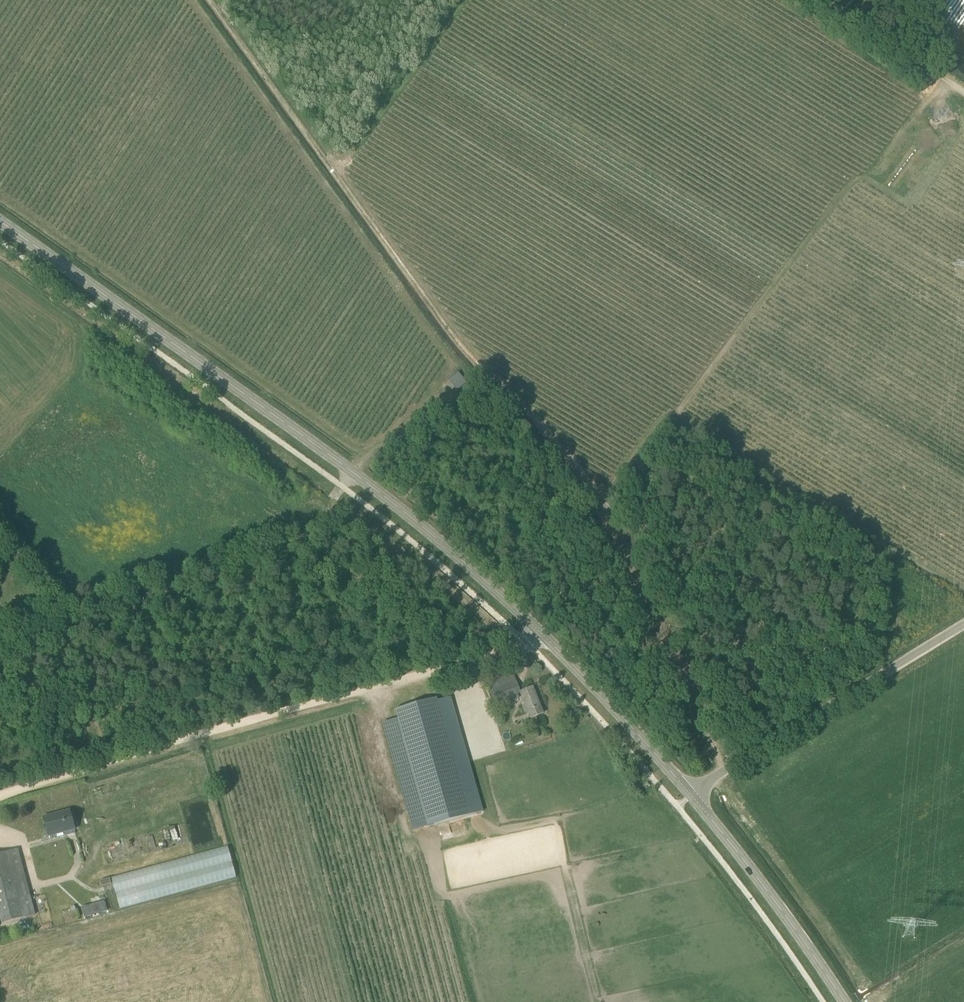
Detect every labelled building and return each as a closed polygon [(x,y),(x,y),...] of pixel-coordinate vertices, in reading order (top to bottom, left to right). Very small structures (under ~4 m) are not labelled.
[(457,390),(466,383),(464,380),(458,372),(448,380),(453,385),(456,389),(457,390)] [(518,695),(521,694),(520,692),(516,680),(488,692),(493,703),(496,702),(506,698),(508,703),(519,698),(518,695)] [(533,687),(520,692),(521,694),(524,701),(531,718),(534,717),(543,713),(533,687)] [(483,811),(451,697),(437,700),(437,697),(395,709),(428,827),(483,811)] [(49,840),(75,833),(69,811),(43,818),(49,840)] [(116,905),(236,880),(229,848),(98,876),(100,886),(112,884),(116,905)] [(35,915),(17,849),(9,851),(0,853),(0,924),(35,915)] [(91,905),(85,907),(88,917),(94,915),(91,905)]
